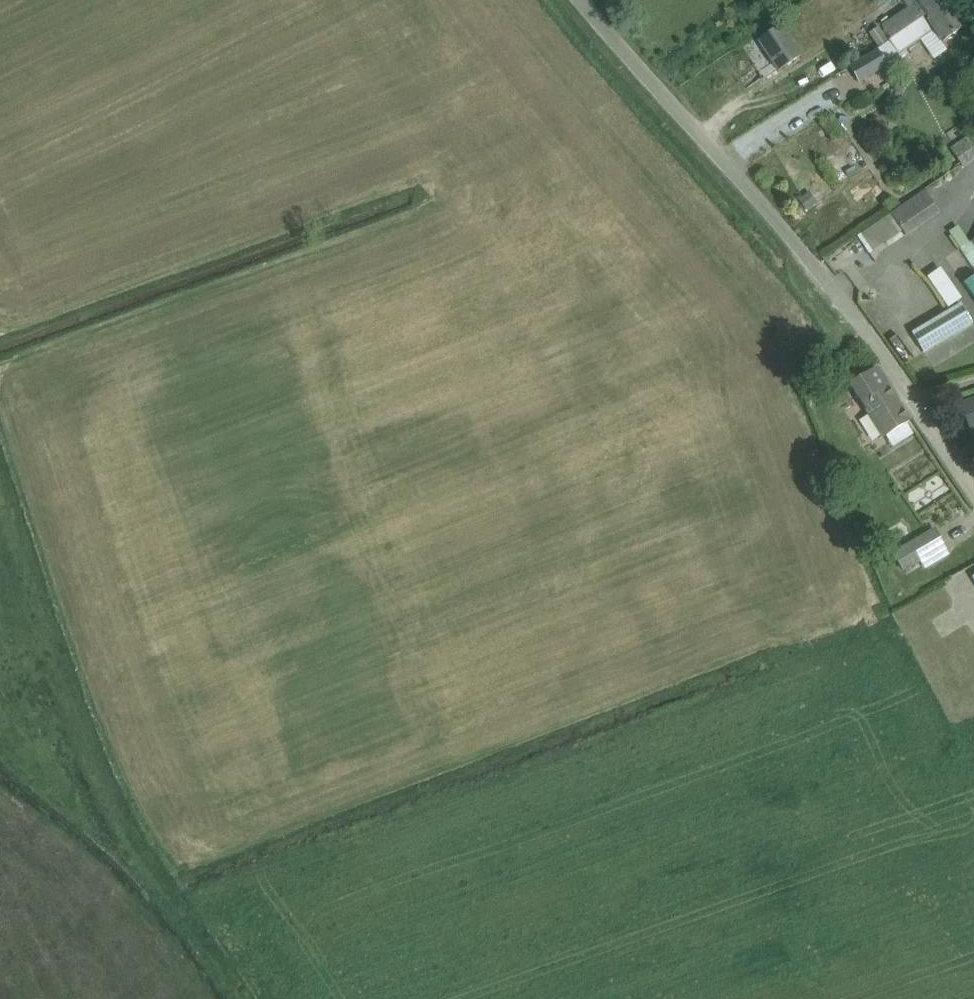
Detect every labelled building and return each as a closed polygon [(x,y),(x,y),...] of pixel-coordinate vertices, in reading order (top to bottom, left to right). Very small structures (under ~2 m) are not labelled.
[(949,1),(948,0),(903,0),(909,10),(884,27),(891,38),(892,40),(941,6),(949,1)] [(892,40),(890,41),(899,54),(933,30),(942,42),(966,25),(949,1),(941,6),(892,40)] [(781,27),(759,41),(779,71),(801,56),(781,27)] [(860,84),(887,65),(886,63),(877,50),(850,69),(860,84)] [(970,134),(950,147),(963,167),(973,160),(973,140),(970,134)] [(891,213),(907,236),(940,213),(925,191),(891,213)] [(815,202),(808,194),(802,199),(808,208),(815,202)] [(961,249),(973,269),(973,239),(961,249)] [(946,307),(960,299),(942,266),(927,274),(946,307)] [(957,333),(972,324),(961,305),(913,334),(935,370),(967,350),(957,333)] [(878,429),(883,437),(910,420),(888,386),(887,386),(877,369),(850,386),(869,415),(863,419),(872,433),(878,429)] [(973,439),(973,400),(960,405),(973,440),(973,439)] [(878,562),(888,580),(945,547),(935,529),(878,562)] [(933,565),(950,555),(945,547),(928,557),(933,565)]
